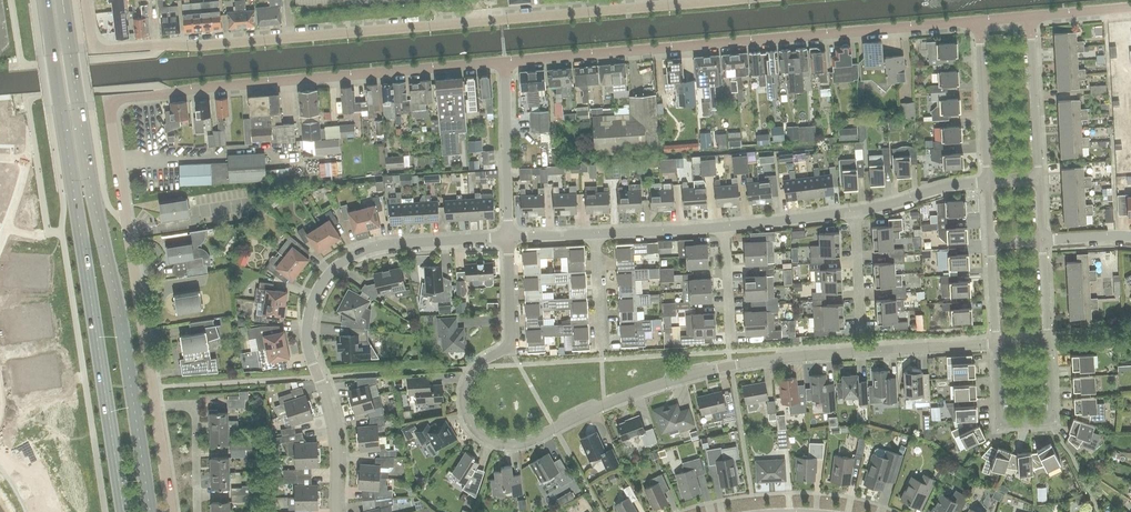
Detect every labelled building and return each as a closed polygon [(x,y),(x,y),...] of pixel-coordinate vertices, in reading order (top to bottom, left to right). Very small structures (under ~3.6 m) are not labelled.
[(109,2),(113,2),(114,12),(117,37),(117,38),(129,37),(128,24),(128,23),(128,20),(127,20),(127,18),(130,18),(127,0),(109,0),(109,2)] [(169,6),(163,6),(163,0),(159,0),(159,7),(160,7),(162,34),(171,33),(169,6)] [(240,0),(236,0),(235,0),(236,11),(228,12),(229,28),(243,27),(240,0)] [(243,27),(256,25),(255,10),(246,10),(246,0),(240,0),(243,27)] [(284,5),(283,0),(270,0),(270,6),(257,7),(258,25),(282,23),(281,6),(284,5)] [(213,29),(210,1),(201,2),(202,12),(204,30),(213,29)] [(215,1),(210,1),(213,29),(222,28),(221,10),(220,10),(220,5),(215,5),(215,1)] [(202,12),(201,2),(192,3),(195,31),(204,30),(202,12)] [(195,31),(192,3),(183,4),(185,32),(195,31)] [(136,31),(136,36),(151,35),(149,17),(148,17),(147,5),(142,5),(143,18),(134,19),(135,28),(136,31)] [(178,5),(169,6),(171,33),(181,32),(178,5)] [(1077,32),(1054,33),(1055,47),(1084,46),(1084,41),(1077,41),(1077,32)] [(887,85),(885,60),(883,60),(882,41),(864,43),(865,56),(861,61),(860,61),(861,80),(875,79),(884,87),(887,85)] [(958,56),(957,42),(937,43),(936,41),(928,41),(930,65),(946,64),(946,57),(958,56)] [(852,63),(851,45),(849,46),(847,44),(844,44),(842,46),(840,46),(841,48),(836,49),(837,56),(832,56),(834,81),(859,79),(858,63),(852,63)] [(1085,51),(1084,46),(1055,47),(1056,61),(1078,60),(1078,51),(1085,51)] [(827,71),(826,50),(821,51),(821,49),(817,47),(810,48),(812,72),(820,72),(821,82),(828,82),(827,71)] [(805,92),(803,70),(809,69),(807,48),(796,49),(796,51),(793,51),(797,86),(796,86),(796,92),(805,92)] [(790,49),(780,50),(782,72),(789,71),(790,75),(788,75),(789,80),(788,80),(789,93),(796,92),(796,86),(797,86),(793,51),(791,51),(790,49)] [(779,72),(777,50),(766,51),(767,53),(764,53),(766,85),(767,91),(767,98),(775,97),(773,81),(772,81),(771,72),(779,72)] [(766,85),(764,53),(761,53),(761,51),(750,52),(752,74),(759,73),(760,86),(766,85)] [(744,102),(742,74),(749,74),(747,53),(735,54),(738,91),(739,102),(744,102)] [(738,91),(735,54),(722,55),(724,76),(732,75),(732,81),(731,81),(732,92),(738,91)] [(716,96),(715,85),(721,84),(720,76),(721,76),(720,55),(707,56),(711,96),(711,97),(711,101),(712,109),(717,109),(716,96)] [(904,69),(907,66),(904,63),(903,55),(886,57),(886,60),(885,60),(887,85),(884,87),(887,89),(895,81),(905,80),(904,69)] [(711,96),(707,56),(695,57),(697,87),(703,87),(704,98),(705,98),(705,101),(711,101),(711,96)] [(696,104),(694,79),(684,80),(682,58),(669,59),(669,67),(667,67),(668,73),(665,73),(666,89),(677,88),(678,105),(696,104)] [(1079,69),(1078,60),(1056,61),(1057,76),(1086,74),(1086,69),(1079,69)] [(625,63),(611,64),(613,83),(614,83),(615,91),(627,90),(627,82),(625,63)] [(613,83),(611,64),(600,65),(602,84),(606,84),(607,91),(615,91),(614,83),(613,83)] [(598,66),(586,67),(589,99),(595,99),(594,90),(593,83),(599,83),(598,66)] [(589,99),(586,67),(575,68),(576,85),(583,90),(584,95),(582,96),(583,103),(590,102),(589,99)] [(572,68),(560,69),(563,104),(569,103),(567,85),(573,85),(572,68)] [(563,104),(560,69),(548,70),(550,87),(557,86),(557,93),(556,93),(557,102),(556,102),(557,119),(564,118),(563,104)] [(546,89),(544,70),(521,72),(523,91),(529,90),(531,106),(541,105),(539,89),(546,89)] [(939,85),(931,85),(931,93),(945,92),(948,92),(947,85),(960,84),(959,70),(938,71),(939,85)] [(1086,79),(1086,74),(1057,76),(1058,90),(1080,89),(1079,80),(1086,79)] [(487,97),(489,113),(494,113),(491,75),(479,76),(481,97),(487,97)] [(480,109),(477,76),(465,77),(467,98),(465,99),(466,110),(480,109)] [(467,131),(466,110),(465,99),(463,77),(436,79),(442,155),(461,153),(459,132),(467,131)] [(421,81),(422,83),(423,94),(420,94),(421,102),(419,102),(419,109),(420,109),(421,117),(427,116),(426,102),(433,101),(431,80),(421,81)] [(398,101),(408,100),(406,82),(394,83),(394,84),(394,92),(396,118),(396,123),(403,123),(402,114),(402,113),(401,113),(401,107),(399,107),(398,101)] [(422,83),(410,84),(414,117),(421,117),(420,109),(419,109),(419,102),(421,102),(420,94),(423,94),(422,83)] [(366,101),(361,101),(362,110),(368,110),(369,117),(378,116),(377,109),(380,109),(378,84),(368,85),(368,89),(365,89),(366,101)] [(394,92),(394,84),(388,84),(384,84),(384,85),(382,85),(385,113),(388,118),(396,118),(394,92)] [(362,110),(361,101),(356,102),(355,90),(352,90),(352,87),(342,88),(344,112),(345,118),(353,117),(353,111),(362,110)] [(320,122),(319,114),(319,105),(319,104),(319,100),(318,100),(317,90),(299,91),(301,116),(308,115),(308,122),(302,123),(303,140),(321,139),(320,122)] [(945,92),(931,93),(932,101),(940,100),(940,106),(937,106),(933,110),(932,110),(932,117),(932,121),(944,120),(949,120),(949,113),(961,112),(960,98),(946,99),(945,92)] [(295,123),(282,124),(281,113),(280,93),(270,94),(274,142),(278,142),(296,141),(295,123)] [(274,142),(270,94),(249,96),(251,118),(244,118),(246,144),(253,144),(253,141),(273,139),(273,142),(274,142)] [(659,150),(657,120),(657,112),(656,101),(656,95),(630,96),(631,104),(631,113),(616,114),(602,115),(594,116),(596,154),(659,150)] [(223,121),(223,120),(222,115),(229,114),(228,98),(216,99),(219,130),(214,131),(214,135),(215,146),(227,145),(225,129),(226,129),(225,120),(223,121)] [(197,108),(196,108),(197,118),(195,118),(196,133),(204,132),(203,117),(212,116),(211,106),(210,107),(209,100),(208,100),(207,99),(204,100),(203,101),(196,101),(197,108)] [(1058,101),(1059,115),(1088,113),(1088,108),(1081,109),(1080,100),(1058,101)] [(187,101),(171,103),(172,112),(166,113),(167,123),(166,123),(165,133),(181,126),(180,118),(189,118),(187,101)] [(916,117),(915,102),(899,103),(900,118),(916,117)] [(631,113),(631,104),(624,105),(624,108),(616,108),(616,114),(631,113)] [(607,107),(608,115),(616,114),(616,108),(616,107),(607,107)] [(594,116),(602,115),(602,108),(591,108),(592,116),(594,116)] [(577,111),(578,119),(589,119),(588,110),(577,111)] [(550,131),(549,111),(534,112),(534,132),(550,131)] [(1082,128),(1081,120),(1081,119),(1088,119),(1088,113),(1059,115),(1060,129),(1082,128)] [(355,124),(341,125),(342,137),(356,136),(355,124)] [(341,137),(340,125),(325,126),(326,139),(339,138),(341,137)] [(784,126),(773,127),(774,140),(785,140),(784,126)] [(788,127),(788,139),(798,138),(797,126),(788,127)] [(805,126),(806,141),(816,140),(815,126),(805,126)] [(941,127),(941,128),(942,141),(934,141),(934,148),(951,147),(951,141),(963,140),(962,126),(941,127)] [(858,139),(858,128),(839,129),(840,140),(858,139)] [(1082,137),(1082,128),(1060,129),(1060,143),(1089,142),(1089,136),(1082,137)] [(702,147),(712,147),(711,133),(701,133),(702,147)] [(341,152),(339,138),(326,139),(321,139),(303,140),(300,140),(300,147),(316,154),(341,152)] [(864,176),(863,160),(862,142),(855,142),(856,158),(839,159),(840,181),(841,181),(844,180),(845,189),(844,189),(844,190),(858,189),(858,177),(864,176)] [(1090,147),(1089,142),(1060,143),(1061,157),(1083,156),(1083,147),(1090,147)] [(565,158),(565,147),(553,148),(554,159),(565,158)] [(917,164),(916,147),(909,147),(909,148),(910,148),(910,150),(905,151),(903,149),(899,148),(897,148),(892,148),(892,153),(893,170),(894,170),(894,168),(897,168),(898,176),(897,176),(897,177),(912,176),(911,164),(917,164)] [(951,154),(951,147),(934,148),(931,148),(931,160),(940,162),(943,162),(943,169),(964,168),(963,153),(951,154)] [(871,185),(885,184),(884,172),(891,171),(889,148),(882,148),(883,155),(869,156),(871,185)] [(495,163),(494,150),(483,150),(484,164),(495,163)] [(180,164),(181,185),(213,183),(266,180),(266,178),(285,177),(285,168),(266,169),(265,153),(229,155),(229,162),(180,164)] [(749,173),(747,155),(740,156),(742,173),(749,173)] [(403,167),(402,156),(386,157),(387,167),(403,167)] [(742,173),(740,156),(733,157),(735,174),(742,173)] [(677,171),(676,158),(661,159),(661,168),(661,172),(677,171)] [(661,168),(661,159),(652,159),(653,168),(661,168)] [(710,175),(708,159),(701,160),(702,176),(710,175)] [(717,175),(716,159),(708,159),(710,175),(717,175)] [(322,161),(323,175),(344,174),(344,160),(322,161)] [(479,160),(470,161),(471,169),(480,168),(479,160)] [(629,173),(628,160),(612,161),(613,178),(621,178),(621,173),(629,173)] [(571,164),(571,172),(581,172),(580,164),(571,164)] [(556,174),(564,174),(564,166),(556,166),(556,174)] [(831,174),(820,175),(822,195),(835,193),(834,186),(838,186),(836,166),(830,167),(831,174)] [(822,195),(820,175),(820,176),(819,167),(814,168),(815,176),(808,177),(811,196),(822,195)] [(1062,168),(1063,183),(1092,181),(1091,176),(1084,176),(1084,167),(1062,168)] [(520,168),(521,180),(532,179),(532,168),(520,168)] [(549,182),(548,169),(540,169),(540,182),(549,182)] [(799,198),(796,178),(796,179),(795,171),(790,171),(791,179),(784,180),(786,199),(799,198)] [(432,174),(425,174),(425,182),(433,182),(432,174)] [(765,176),(766,181),(759,182),(761,202),(773,201),(772,193),(779,192),(777,175),(765,176)] [(733,178),(733,185),(727,185),(728,205),(740,204),(738,177),(733,178)] [(761,202),(759,182),(752,183),(752,177),(747,178),(749,203),(761,202)] [(811,196),(808,177),(796,178),(799,198),(811,196)] [(728,205),(727,185),(720,186),(719,179),(716,179),(715,182),(717,206),(728,205)] [(707,207),(706,183),(704,180),(701,181),(701,187),(694,188),(696,208),(707,207)] [(696,208),(694,188),(688,188),(688,181),(684,182),(682,184),(684,208),(696,208)] [(1092,186),(1092,181),(1063,183),(1063,197),(1085,196),(1085,187),(1092,186)] [(662,184),(662,183),(650,183),(651,190),(650,190),(651,210),(663,209),(662,184)] [(675,209),(674,189),(673,189),(673,183),(662,184),(663,209),(675,209)] [(643,210),(642,190),(641,184),(630,184),(630,191),(631,211),(643,210)] [(578,213),(577,193),(577,185),(572,186),(572,193),(565,194),(566,214),(578,213)] [(566,214),(565,194),(559,194),(558,186),(553,186),(554,214),(566,214)] [(598,212),(597,192),(591,193),(591,186),(586,186),(587,213),(598,212)] [(610,212),(609,192),(609,187),(604,187),(604,192),(597,192),(598,212),(610,212)] [(631,211),(630,191),(623,191),(623,187),(618,187),(619,211),(631,211)] [(545,214),(545,194),(544,188),(539,188),(540,195),(533,195),(534,215),(545,214)] [(534,215),(533,195),(526,195),(526,189),(521,189),(522,215),(534,215)] [(403,222),(402,198),(401,192),(396,192),(397,197),(389,198),(391,223),(403,222)] [(481,198),(481,194),(481,192),(475,193),(476,198),(469,199),(471,218),(483,217),(481,198)] [(495,217),(494,197),(493,197),(493,195),(491,193),(481,194),(481,198),(483,217),(495,217)] [(440,220),(438,201),(432,201),(431,194),(426,195),(427,221),(440,220)] [(471,218),(469,199),(462,199),(462,194),(457,195),(458,199),(457,199),(457,200),(459,219),(471,218)] [(1128,197),(1128,194),(1117,195),(1119,215),(1129,214),(1129,221),(1130,221),(1130,196),(1128,197)] [(275,207),(281,201),(276,195),(269,201),(275,207)] [(427,221),(426,195),(423,195),(420,199),(421,202),(414,202),(415,222),(427,221)] [(383,210),(379,196),(373,198),(375,205),(362,209),(367,228),(373,227),(374,228),(380,226),(380,225),(376,212),(383,210)] [(1086,204),(1085,196),(1063,197),(1064,211),(1093,209),(1093,204),(1086,204)] [(180,218),(191,216),(188,197),(159,202),(163,221),(173,219),(176,223),(179,222),(180,218)] [(415,222),(414,202),(414,198),(402,198),(403,222),(415,222)] [(459,219),(457,200),(457,199),(445,200),(446,220),(459,219)] [(966,200),(945,201),(945,202),(937,203),(938,216),(938,222),(955,222),(955,215),(967,214),(966,200)] [(269,205),(262,202),(258,213),(264,216),(269,205)] [(367,228),(362,209),(349,212),(347,204),(341,206),(345,220),(351,218),(354,232),(355,233),(361,231),(361,230),(367,228)] [(1106,222),(1114,222),(1113,208),(1105,209),(1106,222)] [(1093,215),(1093,209),(1064,211),(1065,225),(1087,224),(1086,215),(1093,215)] [(333,225),(339,222),(331,210),(325,213),(330,220),(319,227),(330,244),(335,241),(335,242),(341,238),(341,237),(333,225)] [(903,231),(903,226),(902,218),(889,219),(889,226),(872,227),(873,239),(893,237),(893,231),(903,231)] [(968,242),(968,227),(955,228),(955,222),(938,222),(931,223),(932,229),(938,229),(939,236),(946,242),(947,242),(947,243),(968,242)] [(330,244),(319,227),(308,234),(303,227),(298,231),(306,243),(311,239),(318,251),(319,251),(319,252),(325,248),(324,247),(330,244)] [(198,245),(196,246),(196,244),(198,243),(200,242),(202,241),(204,239),(205,237),(206,235),(206,232),(206,230),(215,228),(190,232),(190,234),(164,238),(166,249),(167,249),(169,262),(186,260),(188,276),(209,273),(207,264),(204,264),(203,256),(210,255),(209,252),(207,250),(205,248),(203,247),(201,246),(198,245)] [(774,252),(773,241),(776,241),(775,232),(758,233),(758,241),(745,242),(745,241),(745,253),(774,252)] [(840,232),(819,233),(820,245),(840,244),(840,232)] [(302,245),(291,236),(279,251),(278,251),(301,269),(305,264),(306,265),(310,260),(309,259),(298,250),(302,245)] [(894,249),(893,237),(873,239),(874,250),(890,250),(891,256),(905,255),(904,248),(894,249)] [(707,243),(707,244),(694,245),(693,239),(679,240),(680,257),(686,256),(709,255),(708,243),(707,243)] [(635,269),(635,254),(648,254),(648,248),(648,243),(616,244),(617,270),(635,269)] [(840,244),(820,245),(811,245),(812,257),(810,257),(811,263),(825,263),(824,257),(841,256),(840,244)] [(586,271),(585,245),(554,247),(554,257),(561,257),(562,269),(555,269),(555,273),(586,271)] [(542,273),(541,258),(554,257),(554,247),(523,248),(524,274),(542,273)] [(949,270),(968,269),(969,252),(956,253),(957,248),(939,250),(940,269),(949,269),(949,270)] [(248,254),(242,251),(237,262),(244,264),(248,254)] [(301,269),(278,251),(281,254),(273,263),(271,261),(266,267),(278,276),(282,271),(293,279),(294,280),(298,275),(297,274),(301,269)] [(775,269),(774,252),(745,253),(746,265),(747,265),(746,264),(760,263),(761,270),(775,269)] [(1067,262),(1068,276),(1070,319),(1080,318),(1081,325),(1092,325),(1091,309),(1098,308),(1098,298),(1091,298),(1090,280),(1097,280),(1096,269),(1089,270),(1089,254),(1077,254),(1077,262),(1067,262)] [(709,267),(709,255),(686,256),(687,268),(709,266),(709,267)] [(895,263),(905,262),(905,255),(891,256),(891,262),(874,263),(875,275),(895,274),(895,263)] [(494,279),(493,262),(484,263),(484,260),(478,261),(478,263),(466,264),(467,280),(485,279),(485,284),(487,286),(491,285),(493,283),(493,279),(494,279)] [(842,280),(842,268),(825,269),(825,263),(811,263),(811,270),(815,270),(815,281),(822,281),(842,280)] [(443,286),(442,266),(425,267),(426,283),(423,283),(423,282),(422,282),(420,296),(421,296),(421,294),(433,296),(434,302),(453,300),(452,285),(443,286)] [(405,288),(401,268),(375,274),(377,284),(369,286),(365,284),(361,290),(375,299),(379,294),(380,293),(380,294),(405,288)] [(637,295),(636,280),(650,279),(649,274),(649,268),(635,269),(617,270),(619,295),(637,295)] [(773,275),(775,275),(775,269),(761,270),(761,276),(745,277),(745,276),(745,288),(773,286),(774,286),(773,275)] [(587,297),(586,271),(555,273),(556,283),(569,283),(570,298),(587,297)] [(543,299),(542,284),(556,283),(555,273),(553,273),(547,273),(542,273),(524,274),(525,300),(543,299)] [(902,274),(895,274),(875,275),(876,287),(892,286),(893,293),(906,292),(906,285),(902,285),(902,274)] [(950,297),(971,295),(971,281),(958,282),(958,275),(941,276),(942,294),(945,296),(950,296),(950,297)] [(711,278),(711,279),(683,280),(684,291),(712,290),(712,278),(711,278)] [(458,294),(466,293),(465,280),(457,280),(458,294)] [(843,292),(842,280),(822,281),(823,292),(812,293),(813,299),(827,299),(826,293),(843,292)] [(287,299),(288,292),(287,292),(274,290),(274,283),(260,282),(259,288),(258,288),(258,287),(257,287),(256,301),(286,304),(286,298),(287,299)] [(794,284),(795,291),(802,291),(802,283),(794,284)] [(774,297),(773,286),(745,288),(746,300),(747,300),(747,299),(760,298),(760,304),(776,304),(776,297),(774,297)] [(713,302),(712,290),(684,291),(684,302),(712,301),(712,302),(713,302)] [(203,309),(201,291),(174,295),(177,313),(203,309)] [(366,328),(367,319),(371,310),(368,308),(366,307),(369,301),(349,291),(339,310),(345,314),(345,319),(344,319),(344,320),(348,320),(347,326),(351,326),(351,335),(341,336),(342,343),(338,343),(339,350),(342,350),(343,359),(371,357),(378,357),(368,340),(367,328),(366,328)] [(904,310),(904,299),(907,299),(906,292),(893,293),(893,299),(876,300),(877,312),(897,311),(897,310),(904,310)] [(638,320),(637,305),(651,305),(650,294),(637,295),(619,295),(620,321),(638,320)] [(587,297),(570,298),(556,298),(557,309),(570,309),(571,319),(568,319),(562,321),(562,324),(589,323),(587,297)] [(544,325),(544,310),(557,309),(556,298),(543,299),(525,300),(527,326),(544,325)] [(844,316),(844,304),(827,305),(827,299),(813,299),(813,306),(814,306),(815,317),(844,316)] [(285,318),(286,311),(285,311),(286,304),(256,301),(265,302),(264,315),(256,314),(255,321),(269,322),(270,316),(284,318),(285,318)] [(952,323),(973,322),(972,308),(960,309),(959,302),(943,303),(943,310),(951,310),(952,323)] [(456,303),(456,312),(466,312),(466,303),(456,303)] [(773,310),(777,310),(776,304),(760,304),(760,311),(746,312),(746,311),(745,311),(745,323),(774,321),(773,310)] [(898,322),(897,311),(877,312),(878,324),(894,323),(895,329),(908,328),(908,321),(898,322)] [(715,312),(715,313),(687,315),(688,326),(716,324),(715,312)] [(924,313),(916,314),(917,329),(925,329),(924,313)] [(845,328),(844,316),(815,317),(815,328),(815,336),(829,335),(828,328),(845,328)] [(464,341),(463,329),(457,329),(456,318),(438,320),(439,336),(444,335),(445,350),(457,349),(457,351),(466,350),(466,341),(464,341)] [(211,355),(208,341),(220,337),(216,326),(221,325),(221,324),(215,325),(214,320),(215,320),(215,319),(190,323),(191,333),(181,335),(183,353),(184,353),(185,358),(181,359),(182,363),(179,363),(180,364),(182,364),(183,375),(192,374),(219,372),(216,354),(211,355)] [(645,331),(652,330),(652,326),(652,319),(638,320),(620,321),(620,326),(618,326),(619,335),(621,335),(622,347),(646,346),(645,331)] [(775,332),(774,321),(745,323),(746,335),(747,334),(765,333),(766,338),(781,337),(781,332),(775,332)] [(589,323),(562,324),(558,324),(558,335),(572,335),(572,350),(590,350),(589,323)] [(546,352),(545,336),(558,335),(558,324),(544,325),(527,326),(528,353),(546,352)] [(716,324),(688,326),(688,335),(682,335),(682,344),(702,343),(702,337),(716,336),(716,324)] [(247,333),(245,326),(239,327),(240,335),(247,333)] [(286,338),(287,338),(286,331),(284,331),(271,334),(270,328),(262,329),(261,326),(248,329),(250,338),(257,337),(259,350),(287,344),(286,338)] [(291,357),(289,350),(288,350),(287,344),(259,350),(263,369),(277,366),(276,360),(290,357),(291,357)] [(243,362),(250,361),(249,354),(242,355),(243,362)] [(1095,369),(1094,354),(1072,355),(1073,370),(1075,370),(1075,376),(1090,376),(1089,369),(1095,369)] [(976,377),(975,362),(973,362),(972,355),(947,356),(947,364),(953,364),(954,378),(959,378),(974,377),(976,377)] [(923,385),(922,372),(922,371),(922,370),(921,370),(921,369),(920,369),(912,368),(913,371),(904,372),(905,387),(903,388),(903,387),(902,388),(901,390),(901,392),(902,393),(902,395),(903,396),(904,396),(903,395),(906,395),(906,396),(915,395),(915,407),(931,406),(930,385),(923,385)] [(897,401),(896,380),(890,381),(889,371),(873,372),(874,386),(871,386),(871,385),(870,385),(871,403),(871,399),(880,399),(883,402),(897,401)] [(868,403),(867,386),(862,387),(861,383),(860,381),(858,381),(858,375),(850,375),(850,373),(845,373),(845,375),(843,375),(843,382),(838,382),(839,398),(859,397),(859,403),(868,403)] [(824,410),(836,409),(834,394),(828,395),(826,374),(811,376),(813,400),(823,399),(824,410)] [(1090,376),(1075,376),(1073,376),(1074,391),(1076,391),(1076,398),(1091,397),(1091,390),(1096,390),(1095,375),(1090,376)] [(358,388),(350,391),(353,402),(372,397),(379,395),(376,385),(378,384),(376,377),(357,378),(358,388)] [(418,403),(444,401),(442,385),(430,385),(430,377),(408,378),(410,394),(417,394),(418,403)] [(790,414),(807,412),(806,397),(799,397),(797,377),(780,379),(783,404),(789,403),(790,414)] [(977,398),(976,384),(974,384),(974,377),(959,378),(959,384),(954,385),(955,399),(958,399),(975,398),(977,398)] [(744,386),(747,403),(748,402),(749,411),(750,411),(750,410),(757,409),(760,405),(759,400),(768,399),(765,382),(744,386)] [(246,407),(246,398),(249,398),(249,391),(240,391),(240,398),(228,399),(228,408),(246,407)] [(698,396),(703,414),(714,412),(715,416),(716,418),(718,419),(720,419),(723,418),(724,423),(737,420),(733,403),(724,404),(722,391),(698,396)] [(289,413),(310,406),(306,395),(294,399),(292,393),(279,397),(281,404),(275,406),(279,417),(289,413)] [(379,395),(372,397),(353,402),(356,414),(370,410),(372,418),(385,415),(382,406),(379,395)] [(1105,403),(1097,403),(1096,397),(1091,397),(1076,398),(1074,398),(1075,412),(1077,412),(1076,419),(1090,424),(1090,421),(1106,420),(1105,403)] [(978,419),(977,405),(975,405),(975,398),(958,399),(958,402),(946,403),(954,421),(956,421),(961,420),(977,420),(978,419)] [(767,401),(768,413),(769,420),(776,419),(775,400),(767,401)] [(681,431),(695,427),(689,409),(679,412),(677,404),(664,408),(664,407),(654,410),(657,420),(659,420),(663,432),(679,427),(681,431)] [(314,418),(310,406),(289,413),(292,425),(314,418)] [(228,412),(218,413),(218,409),(209,409),(210,428),(211,428),(235,428),(239,428),(239,420),(229,420),(228,412)] [(373,425),(358,427),(360,439),(379,437),(379,430),(383,430),(382,425),(386,425),(385,415),(372,418),(373,425)] [(645,446),(658,442),(653,428),(645,431),(639,415),(631,418),(632,419),(617,425),(623,440),(641,434),(645,446)] [(1092,432),(1095,425),(1090,424),(1076,419),(1074,418),(1069,432),(1071,433),(1066,442),(1074,454),(1081,444),(1094,449),(1097,438),(1092,432)] [(980,425),(978,426),(977,420),(961,420),(962,425),(951,430),(955,437),(960,435),(966,448),(986,438),(980,425)] [(412,431),(417,428),(414,422),(402,428),(408,439),(414,436),(412,431)] [(423,443),(431,438),(433,442),(429,444),(428,447),(432,454),(434,455),(438,452),(438,451),(437,449),(447,443),(448,444),(458,439),(454,433),(453,434),(446,422),(431,431),(428,425),(416,432),(423,443)] [(281,429),(282,436),(296,433),(295,427),(281,429)] [(229,444),(229,433),(235,433),(235,428),(211,428),(212,444),(229,444)] [(779,448),(788,448),(786,430),(778,430),(779,448)] [(318,454),(318,442),(304,442),(303,433),(303,432),(296,433),(282,436),(272,438),(273,444),(289,442),(289,454),(288,455),(296,455),(318,454)] [(607,469),(619,464),(612,449),(605,452),(596,432),(581,439),(590,459),(600,455),(607,469)] [(387,436),(379,437),(360,439),(361,451),(385,448),(385,443),(387,443),(386,436),(387,436)] [(710,447),(708,438),(702,439),(704,448),(710,447)] [(863,456),(867,439),(859,438),(856,455),(863,456)] [(804,478),(804,479),(815,480),(815,472),(816,472),(817,458),(823,459),(824,443),(810,442),(809,457),(797,457),(796,470),(797,471),(797,478),(804,478)] [(1051,444),(1038,450),(1039,452),(1032,453),(1033,469),(1045,466),(1047,471),(1061,464),(1051,444)] [(1006,468),(1012,453),(1012,452),(998,447),(997,449),(991,446),(982,456),(986,459),(982,471),(990,474),(992,468),(1005,473),(1006,468)] [(738,483),(733,458),(738,457),(736,448),(722,450),(721,447),(707,450),(710,464),(717,463),(721,486),(738,483)] [(883,488),(888,474),(896,476),(903,455),(878,448),(875,449),(873,455),(865,482),(883,488)] [(476,497),(482,481),(475,479),(477,471),(475,470),(480,463),(474,459),(475,457),(466,451),(453,472),(459,476),(457,478),(466,484),(463,489),(476,497)] [(253,456),(261,465),(263,464),(266,462),(263,458),(260,455),(258,452),(253,456)] [(655,452),(649,454),(652,461),(658,458),(655,452)] [(1033,474),(1033,469),(1032,453),(1032,452),(1018,453),(1018,455),(1012,453),(1006,468),(1019,470),(1019,475),(1033,474)] [(561,487),(573,480),(563,462),(556,466),(549,453),(530,464),(535,473),(536,472),(541,481),(554,474),(561,487)] [(1111,460),(1118,461),(1120,454),(1113,453),(1111,460)] [(319,466),(318,454),(296,455),(296,467),(319,466)] [(850,484),(853,458),(836,455),(832,482),(850,484)] [(212,457),(212,473),(230,472),(229,457),(212,457)] [(361,464),(360,476),(380,477),(380,478),(387,478),(388,478),(389,472),(390,471),(391,471),(393,470),(393,469),(394,467),(394,457),(392,457),(388,457),(376,457),(376,465),(374,465),(361,464)] [(695,472),(704,469),(700,457),(682,463),(685,472),(676,474),(683,497),(701,491),(695,472)] [(758,481),(785,479),(784,460),(757,462),(758,481)] [(513,495),(523,494),(520,474),(513,475),(512,465),(502,467),(502,470),(495,471),(496,479),(491,479),(494,495),(506,493),(506,491),(512,490),(513,495)] [(230,488),(230,477),(236,477),(236,472),(230,472),(212,473),(213,488),(230,488)] [(662,489),(668,487),(662,474),(650,479),(653,485),(645,489),(654,509),(668,502),(662,489)] [(921,509),(936,480),(924,474),(921,481),(912,477),(901,499),(921,509)] [(388,485),(386,484),(387,478),(380,478),(380,477),(360,476),(359,488),(374,489),(375,499),(393,497),(393,490),(388,490),(388,485)] [(259,494),(259,489),(255,489),(255,485),(243,485),(243,487),(232,488),(232,495),(247,494),(251,494),(259,494)] [(318,497),(318,485),(296,485),(296,497),(318,497)] [(632,502),(638,499),(630,485),(624,489),(629,497),(616,505),(620,511),(637,511),(632,502)] [(968,497),(956,490),(951,499),(942,494),(932,511),(951,511),(953,507),(961,511),(968,497)] [(999,501),(1003,494),(996,491),(992,498),(999,501)] [(574,497),(571,492),(565,495),(569,501),(574,497)] [(1075,498),(1079,505),(1086,501),(1082,494),(1075,498)] [(318,497),(296,497),(289,497),(289,509),(318,509),(318,497)] [(394,504),(393,497),(375,499),(376,509),(363,511),(391,511),(389,506),(394,504)] [(212,511),(236,511),(231,511),(230,501),(213,502),(213,504),(211,504),(212,511)] [(417,511),(429,508),(421,501),(415,502),(417,511)]
